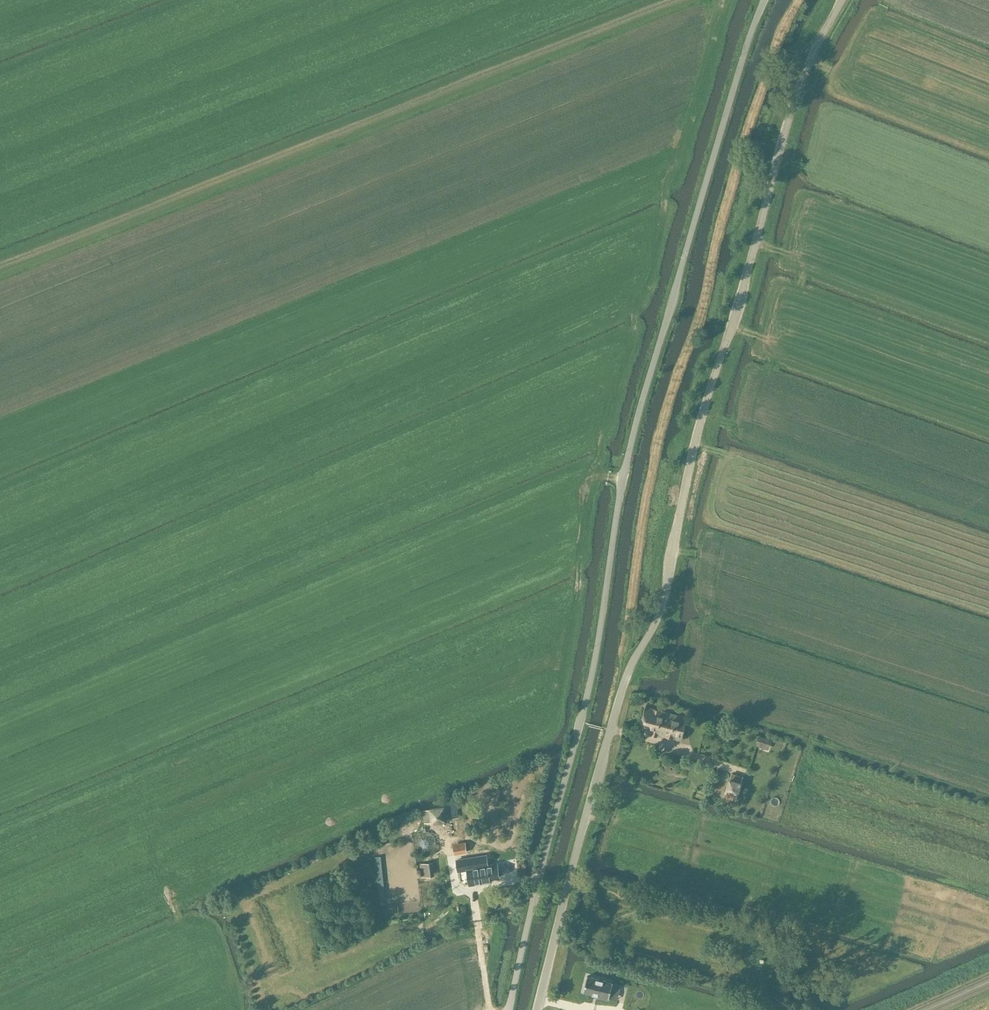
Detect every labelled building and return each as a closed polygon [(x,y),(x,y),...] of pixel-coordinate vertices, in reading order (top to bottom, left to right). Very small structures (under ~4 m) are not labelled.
[(681,740),(687,717),(646,706),(640,729),(681,740)] [(755,745),(768,749),(771,740),(758,735),(755,745)] [(729,778),(725,791),(726,792),(724,797),(736,801),(737,795),(739,795),(742,782),(741,781),(743,776),(732,773),(730,778),(729,778)] [(431,824),(447,822),(447,819),(454,818),(452,806),(445,807),(445,805),(429,807),(429,809),(423,810),(425,822),(431,822),(431,824)] [(465,842),(453,844),(455,854),(463,852),(467,852),(467,851),(465,842)] [(486,858),(457,863),(459,874),(469,872),(472,871),(473,875),(474,884),(475,887),(484,885),(483,882),(499,880),(497,867),(488,868),(486,858)] [(434,862),(420,864),(422,877),(435,875),(434,862)] [(642,890),(638,905),(649,908),(654,893),(642,890)] [(321,911),(325,918),(331,915),(328,908),(321,911)] [(655,957),(639,952),(637,959),(653,964),(655,957)] [(597,997),(608,1000),(612,982),(587,976),(583,992),(597,995),(597,997)] [(620,1002),(623,984),(617,983),(614,1001),(620,1002)]
